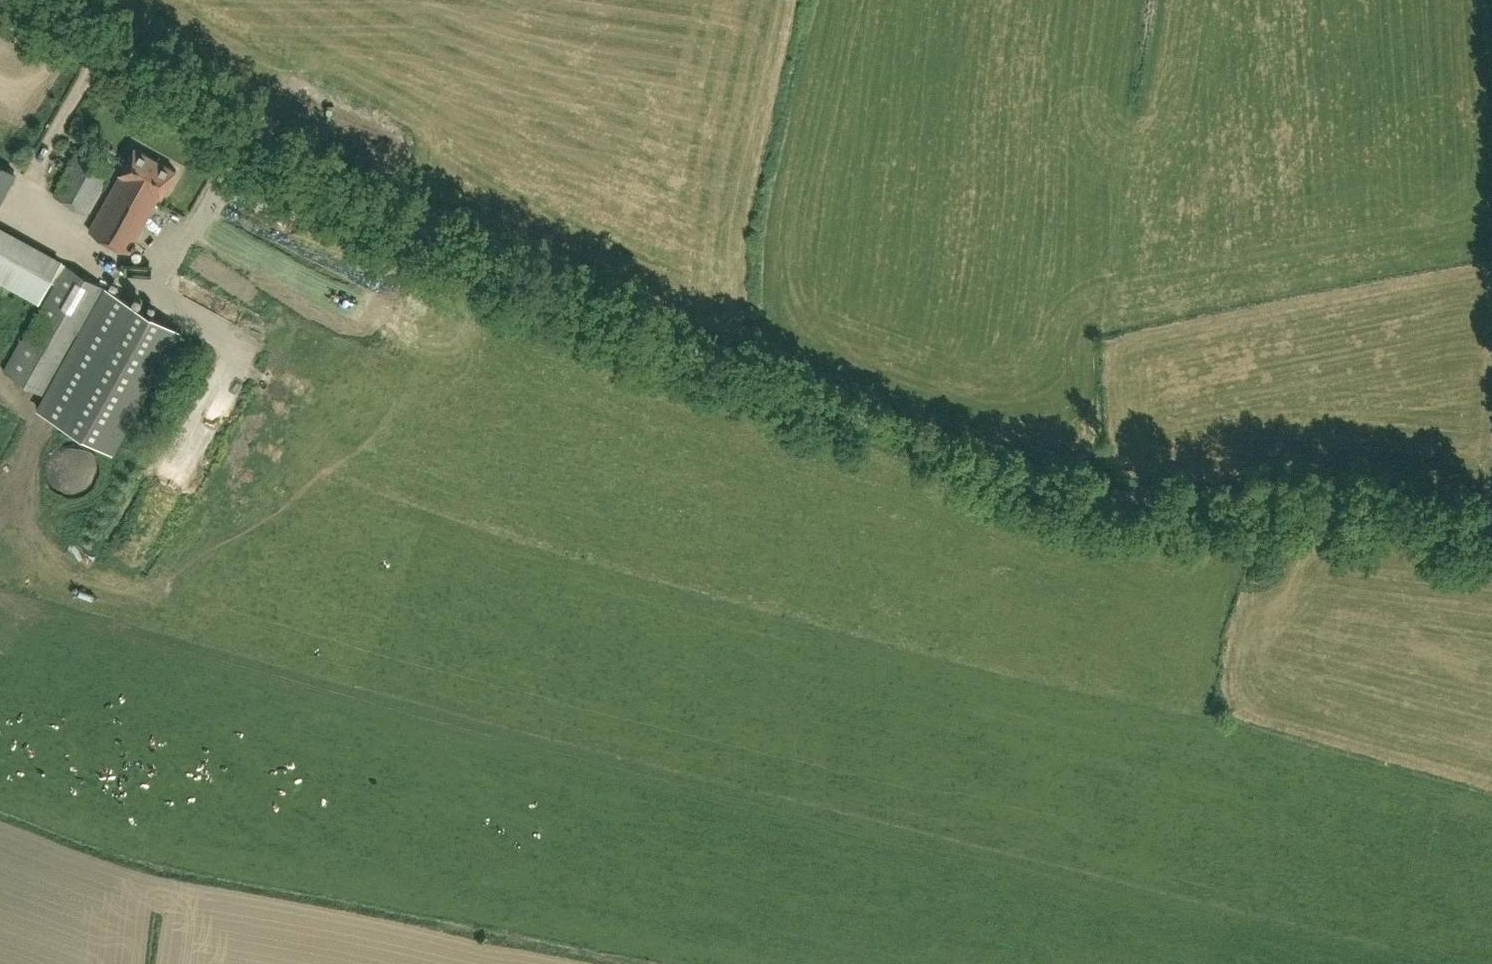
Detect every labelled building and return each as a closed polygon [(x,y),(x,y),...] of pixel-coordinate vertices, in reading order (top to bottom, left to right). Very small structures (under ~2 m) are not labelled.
[(176,169),(134,146),(120,172),(121,173),(90,230),(129,252),(160,195),(162,195),(176,169)] [(78,150),(54,196),(87,213),(111,167),(78,150)] [(89,322),(38,409),(115,452),(183,331),(34,246),(10,287),(35,300),(47,278),(56,284),(24,340),(21,339),(4,370),(44,393),(85,320),(89,322)]
